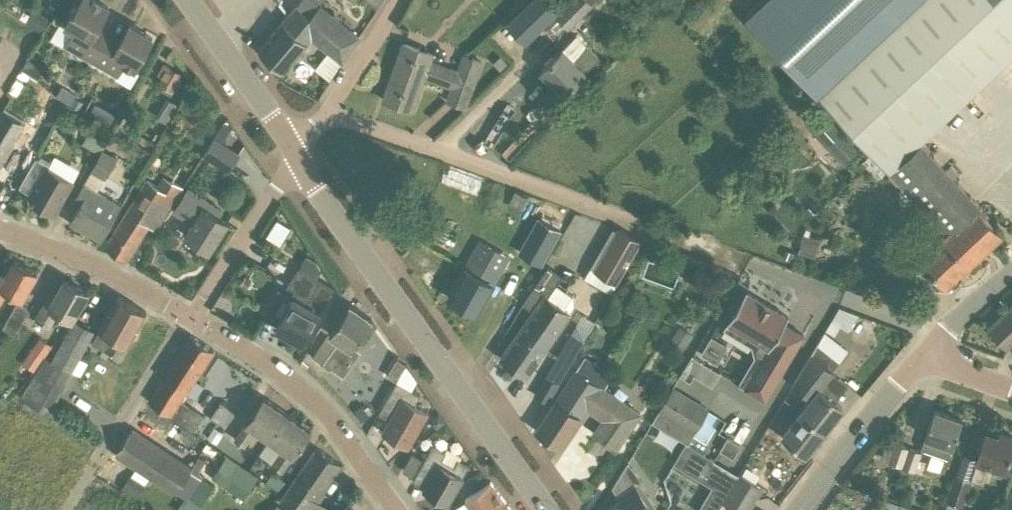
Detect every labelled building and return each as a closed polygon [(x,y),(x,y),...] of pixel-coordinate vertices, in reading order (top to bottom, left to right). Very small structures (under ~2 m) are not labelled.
[(109,36),(97,29),(109,7),(96,0),(81,0),(75,11),(73,10),(65,24),(75,29),(67,44),(95,61),(109,36)] [(296,5),(318,24),(312,31),(314,32),(310,36),(312,38),(343,61),(359,36),(320,5),(324,0),(300,0),(296,5)] [(555,12),(543,0),(532,0),(506,25),(523,43),(555,12)] [(589,0),(573,0),(558,15),(569,27),(592,3),(589,0)] [(915,0),(762,0),(744,16),(816,93),(915,0)] [(919,140),(1011,52),(1011,0),(915,0),(816,93),(889,171),(921,142),(919,140)] [(296,5),(259,49),(284,71),(312,38),(310,36),(314,32),(312,31),(318,24),(296,5)] [(27,21),(30,23),(43,32),(53,18),(36,8),(32,13),(27,21)] [(153,37),(130,24),(120,42),(109,36),(95,61),(119,74),(125,62),(135,68),(153,37)] [(577,36),(542,70),(564,93),(585,72),(585,71),(598,57),(577,36)] [(476,76),(459,70),(458,72),(430,61),(432,54),(404,43),(384,100),(412,110),(424,77),(452,87),(447,101),(465,107),(476,76)] [(501,56),(495,62),(501,69),(507,63),(501,56)] [(171,91),(176,81),(180,75),(169,68),(163,79),(160,84),(171,91)] [(56,96),(62,99),(71,104),(77,95),(62,86),(57,95),(56,96)] [(719,94),(706,90),(703,101),(716,105),(719,94)] [(76,97),(72,105),(80,110),(84,102),(76,97)] [(117,113),(96,102),(89,115),(110,126),(117,113)] [(189,103),(182,125),(198,130),(205,108),(189,103)] [(27,147),(37,130),(4,109),(0,116),(0,165),(15,140),(27,147)] [(815,131),(843,162),(857,149),(829,119),(815,131)] [(154,131),(151,137),(156,140),(160,134),(154,131)] [(90,147),(101,153),(103,149),(109,139),(98,133),(90,147)] [(240,154),(215,137),(204,154),(230,170),(240,154)] [(889,171),(916,200),(906,210),(919,224),(929,214),(949,235),(922,260),(946,285),(1000,234),(977,210),(981,206),(921,142),(889,171)] [(122,205),(97,191),(104,177),(106,179),(118,157),(103,149),(101,153),(84,183),(83,183),(75,198),(81,202),(70,222),(101,240),(122,205)] [(73,181),(48,167),(50,164),(36,156),(19,187),(38,197),(35,203),(54,213),(73,181)] [(754,173),(762,177),(766,167),(757,163),(754,173)] [(148,178),(106,246),(127,260),(149,224),(157,229),(171,205),(173,206),(184,186),(164,175),(158,185),(148,178)] [(187,190),(174,210),(193,222),(185,234),(210,250),(229,222),(219,216),(223,210),(198,194),(188,187),(187,190)] [(538,217),(519,251),(542,265),(562,230),(538,217)] [(639,239),(621,229),(597,270),(615,280),(639,239)] [(821,239),(803,235),(799,253),(817,257),(821,239)] [(501,270),(473,254),(448,297),(477,313),(501,270)] [(15,259),(7,274),(3,272),(0,277),(0,303),(6,291),(22,300),(38,272),(15,259)] [(575,304),(573,295),(557,284),(563,276),(548,266),(522,303),(534,310),(501,357),(527,374),(575,304)] [(335,288),(299,267),(287,286),(297,292),(277,326),(303,342),(320,313),(323,309),(335,288)] [(88,292),(65,279),(57,293),(53,291),(37,319),(50,326),(58,312),(72,320),(88,292)] [(804,334),(785,322),(789,316),(746,291),(727,322),(741,331),(748,329),(757,334),(763,357),(751,376),(741,378),(739,382),(738,383),(765,399),(804,334)] [(128,345),(147,311),(119,296),(92,342),(113,354),(121,341),(128,345)] [(30,309),(17,302),(3,327),(15,334),(30,309)] [(352,346),(372,318),(350,303),(313,357),(329,368),(332,365),(344,373),(359,351),(352,346)] [(989,328),(1007,348),(1011,343),(1011,306),(989,328)] [(94,331),(75,320),(52,359),(46,356),(37,370),(20,397),(49,413),(94,331)] [(832,320),(824,334),(832,341),(841,325),(832,320)] [(694,333),(680,324),(670,341),(683,350),(694,333)] [(181,401),(214,349),(191,334),(149,401),(171,415),(170,417),(183,425),(193,409),(181,401)] [(709,335),(702,354),(720,361),(728,342),(709,335)] [(52,346),(40,337),(24,362),(36,370),(52,346)] [(836,372),(834,370),(812,353),(811,352),(793,384),(811,399),(799,415),(824,430),(843,407),(821,390),(836,372)] [(720,372),(703,362),(692,355),(680,376),(691,382),(695,375),(712,386),(720,372)] [(407,364),(398,357),(387,376),(396,381),(407,364)] [(605,389),(613,376),(586,357),(576,370),(536,430),(561,447),(587,408),(603,420),(594,433),(615,447),(629,428),(639,413),(605,389)] [(547,377),(558,384),(571,365),(558,357),(546,376),(547,377)] [(558,384),(547,377),(536,393),(549,402),(560,386),(558,384)] [(415,404),(420,395),(398,382),(380,413),(391,419),(382,433),(408,447),(429,411),(415,404)] [(674,386),(658,411),(695,433),(710,408),(674,386)] [(288,413),(264,396),(235,438),(245,446),(256,430),(270,440),(288,413)] [(355,410),(362,421),(372,414),(364,404),(355,410)] [(962,419),(935,409),(921,448),(949,458),(962,419)] [(437,429),(447,422),(440,412),(434,416),(433,423),(437,429)] [(288,413),(270,440),(283,449),(273,465),(282,471),(293,456),(312,430),(288,413)] [(799,415),(783,435),(806,453),(824,430),(799,415)] [(447,423),(437,430),(444,440),(454,433),(447,423)] [(208,436),(208,437),(217,443),(218,442),(224,432),(215,426),(208,436)] [(216,469),(212,467),(199,458),(191,469),(131,429),(116,451),(177,492),(199,506),(200,505),(195,502),(209,481),(216,469)] [(1001,433),(1000,437),(987,432),(978,459),(977,459),(970,478),(983,482),(990,464),(1006,469),(1011,451),(1011,436),(1001,433)] [(728,436),(720,450),(734,457),(741,444),(728,436)] [(922,452),(896,443),(889,462),(915,470),(922,452)] [(469,465),(460,459),(462,455),(448,448),(446,452),(433,444),(425,459),(415,476),(413,480),(425,487),(424,489),(435,496),(436,500),(443,504),(446,502),(448,503),(469,465)] [(706,454),(692,446),(682,462),(696,471),(706,454)] [(282,501),(296,509),(324,509),(327,505),(317,497),(340,463),(317,447),(281,500),(282,501)] [(236,464),(217,452),(213,458),(220,462),(222,474),(228,478),(236,464)] [(699,509),(718,509),(724,500),(738,474),(714,459),(702,480),(713,487),(699,509)] [(622,471),(613,485),(623,500),(609,509),(649,509),(622,471)] [(286,482),(273,473),(267,481),(280,490),(286,482)] [(762,487),(739,473),(738,474),(724,500),(740,509),(749,509),(762,487)] [(121,488),(137,499),(146,484),(130,474),(121,488)] [(969,482),(957,477),(949,500),(962,504),(969,482)] [(491,481),(466,499),(473,509),(512,509),(491,481)] [(934,509),(941,509),(944,504),(933,500),(930,508),(934,509)] [(350,502),(342,509),(359,509),(350,502)]
